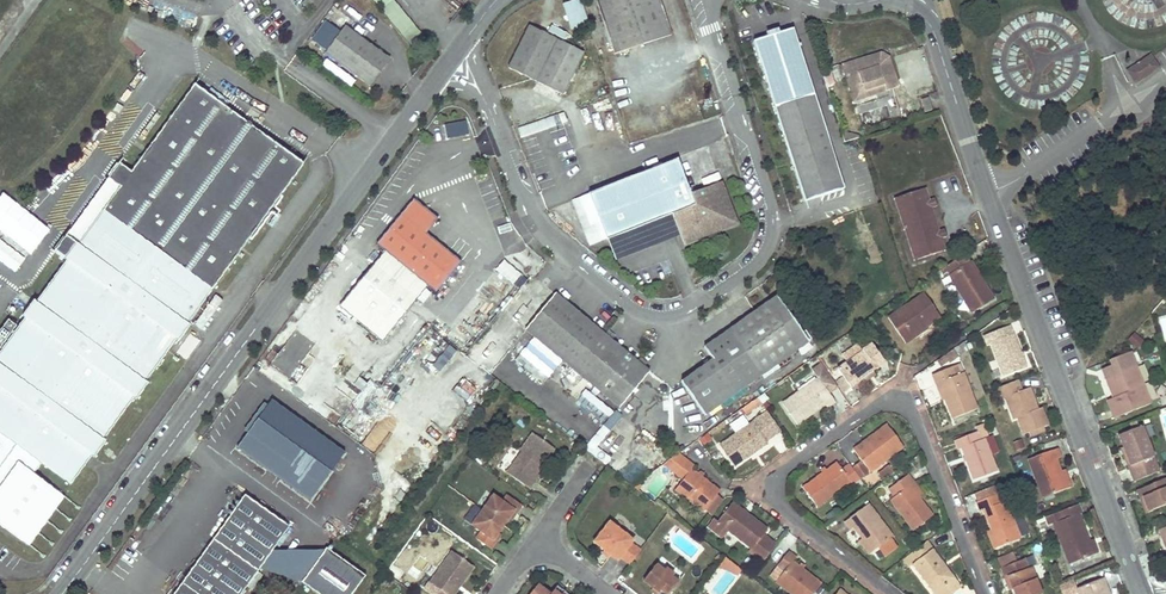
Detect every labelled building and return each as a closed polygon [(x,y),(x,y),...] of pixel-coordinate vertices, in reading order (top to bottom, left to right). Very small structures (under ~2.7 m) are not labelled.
[(394,0),(368,0),(379,14),(394,0)] [(394,0),(379,14),(408,49),(424,35),(394,0)] [(629,144),(721,114),(685,0),(579,0),(629,144)] [(579,3),(562,8),(570,33),(587,28),(579,3)] [(582,59),(529,30),(506,70),(559,99),(582,59)] [(388,68),(343,35),(324,62),(368,95),(388,68)] [(792,35),(750,47),(801,208),(843,196),(792,35)] [(1151,55),(1125,72),(1134,86),(1160,69),(1151,55)] [(880,56),(842,68),(853,109),(866,105),(863,96),(884,90),(887,99),(898,95),(888,63),(880,56)] [(827,73),(820,75),(825,89),(832,87),(827,73)] [(212,293),(308,162),(202,85),(138,173),(125,164),(114,179),(127,188),(108,215),(84,245),(71,236),(60,250),(73,260),(40,303),(36,300),(25,315),(29,319),(0,362),(0,527),(24,545),(61,496),(32,474),(41,461),(71,483),(92,455),(96,458),(108,442),(103,438),(135,397),(138,400),(151,383),(147,380),(178,337),(183,340),(194,325),(190,322),(212,293)] [(884,90),(863,96),(866,105),(887,99),(884,90)] [(928,97),(921,100),(925,112),(932,110),(928,97)] [(552,117),(541,122),(544,130),(556,125),(552,117)] [(541,124),(516,132),(518,141),(544,132),(541,124)] [(842,131),(845,141),(859,136),(842,131)] [(678,160),(588,193),(606,241),(672,216),(684,246),(700,240),(699,237),(737,223),(721,180),(690,192),(678,160)] [(927,191),(893,202),(912,263),(944,252),(942,246),(949,243),(946,236),(940,238),(930,209),(937,207),(936,200),(930,202),(927,191)] [(588,193),(572,200),(589,247),(606,241),(588,193)] [(435,221),(413,202),(378,245),(386,252),(340,305),(381,341),(427,287),(434,293),(459,262),(426,234),(435,221)] [(15,274),(22,264),(0,248),(0,263),(15,274)] [(991,296),(967,254),(953,265),(958,274),(965,286),(960,289),(970,307),(991,296)] [(512,284),(521,273),(504,259),(495,270),(512,284)] [(953,265),(948,268),(953,277),(958,274),(953,265)] [(960,289),(965,286),(958,274),(953,277),(960,289)] [(649,370),(556,292),(526,329),(620,406),(649,370)] [(754,310),(728,328),(703,345),(713,359),(680,381),(682,384),(704,417),(761,378),(800,351),(792,340),(802,333),(777,295),(754,310)] [(924,296),(891,319),(907,343),(917,335),(915,332),(938,317),(924,296)] [(487,330),(508,302),(502,297),(481,326),(487,330)] [(1,349),(16,329),(8,323),(0,334),(0,348),(1,349)] [(991,343),(1003,376),(1024,368),(1009,327),(992,333),(995,342),(991,343)] [(1144,340),(1136,332),(1130,338),(1139,346),(1144,340)] [(802,333),(792,340),(800,351),(810,344),(802,333)] [(438,372),(456,352),(449,346),(431,367),(438,372)] [(844,366),(836,371),(841,378),(850,390),(858,386),(855,381),(870,370),(882,362),(871,347),(859,355),(854,348),(839,358),(844,366)] [(954,349),(937,361),(939,365),(947,360),(949,363),(959,356),(954,349)] [(1108,402),(1114,419),(1150,405),(1130,352),(1116,357),(1117,361),(1108,365),(1120,397),(1113,400),(1108,402)] [(818,380),(783,404),(798,425),(824,408),(825,410),(834,404),(827,393),(836,387),(834,383),(818,361),(809,367),(818,380)] [(1120,397),(1108,365),(1101,367),(1113,400),(1120,397)] [(955,376),(952,366),(932,373),(935,384),(940,382),(953,417),(979,408),(966,372),(955,376)] [(870,370),(855,381),(858,386),(873,375),(870,370)] [(841,378),(834,383),(836,387),(843,395),(850,390),(841,378)] [(1019,390),(1015,381),(995,390),(998,399),(1003,397),(1009,395),(1013,407),(1006,409),(1011,422),(1016,420),(1022,437),(1047,427),(1041,409),(1034,413),(1026,388),(1019,390)] [(1009,395),(1003,397),(1006,409),(1013,407),(1009,395)] [(762,404),(759,398),(743,409),(747,415),(762,404)] [(324,485),(345,455),(271,403),(237,451),(281,483),(291,490),(310,504),(321,489),(324,485)] [(780,431),(768,412),(720,444),(735,467),(768,445),(765,442),(780,431)] [(618,419),(613,415),(585,449),(603,463),(606,465),(611,458),(596,446),(618,419)] [(861,443),(855,447),(873,470),(906,446),(887,422),(873,433),(877,438),(864,447),(861,443)] [(1160,472),(1143,428),(1121,437),(1132,466),(1127,467),(1133,483),(1160,472)] [(553,445),(531,430),(521,446),(523,448),(507,470),(529,486),(539,471),(536,469),(553,445)] [(965,448),(975,478),(1000,470),(989,437),(982,439),(980,432),(958,440),(961,449),(965,448)] [(873,433),(861,443),(864,447),(877,438),(873,433)] [(1057,450),(1028,460),(1042,498),(1064,490),(1058,473),(1054,461),(1061,459),(1057,450)] [(674,456),(664,462),(685,478),(675,490),(701,511),(718,489),(692,470),(696,464),(681,451),(674,456)] [(636,458),(620,471),(631,484),(647,470),(636,458)] [(867,472),(859,462),(852,467),(860,477),(867,472)] [(836,463),(803,487),(818,508),(851,484),(854,487),(861,480),(860,477),(852,467),(850,465),(842,471),(836,463)] [(879,472),(884,480),(896,471),(890,464),(879,472)] [(1065,471),(1058,473),(1064,490),(1071,488),(1065,471)] [(889,502),(912,532),(932,517),(918,498),(909,487),(915,482),(909,474),(887,490),(894,498),(889,502)] [(1141,488),(1146,503),(1142,504),(1145,514),(1165,507),(1165,479),(1141,488)] [(915,482),(909,487),(918,498),(924,493),(915,482)] [(291,490),(281,483),(279,485),(289,493),(291,490)] [(342,499),(324,485),(321,489),(340,502),(342,499)] [(499,499),(490,492),(468,523),(477,528),(472,537),(486,548),(498,533),(495,531),(506,515),(509,517),(519,503),(504,492),(499,499)] [(1000,494),(976,503),(979,512),(986,509),(993,528),(1000,545),(1021,538),(1007,502),(1003,503),(1000,494)] [(243,495),(181,583),(173,593),(239,593),(287,526),(243,495)] [(768,531),(734,504),(722,518),(718,522),(715,520),(709,527),(723,540),(730,531),(753,549),(764,536),(768,531)] [(1052,525),(1067,564),(1091,556),(1087,544),(1077,517),(1081,516),(1077,504),(1058,511),(1062,522),(1052,525)] [(893,537),(867,505),(845,521),(853,531),(858,527),(866,538),(875,550),(893,537)] [(622,554),(631,561),(640,548),(632,541),(634,539),(597,511),(582,531),(612,554),(618,559),(622,554)] [(995,547),(1000,545),(993,528),(989,529),(995,547)] [(1158,532),(1165,549),(1165,548),(1165,529),(1158,532)] [(40,534),(30,544),(42,556),(52,546),(40,534)] [(761,562),(775,545),(764,536),(753,549),(750,552),(761,562)] [(875,550),(866,538),(860,542),(869,554),(875,550)] [(1096,541),(1087,544),(1091,556),(1100,552),(1096,541)] [(954,579),(927,542),(915,550),(911,554),(909,555),(900,562),(906,569),(911,568),(931,593),(954,579)] [(786,549),(767,573),(793,593),(809,593),(819,583),(791,561),(794,556),(786,549)] [(301,584),(316,593),(353,593),(365,577),(325,550),(301,584)] [(451,552),(430,583),(438,589),(435,593),(454,593),(473,568),(451,552)] [(1017,593),(1038,593),(1045,591),(1035,565),(1030,567),(1027,559),(1002,568),(1005,577),(1010,575),(1017,593)] [(739,570),(725,560),(722,563),(736,574),(739,570)] [(653,566),(641,581),(649,587),(658,593),(659,591),(663,593),(669,593),(677,584),(669,578),(671,574),(664,569),(661,572),(653,566)] [(1101,578),(1076,587),(1074,581),(1062,586),(1065,593),(1075,593),(1077,593),(1103,593),(1101,589),(1105,587),(1101,578)] [(931,593),(950,593),(960,587),(954,579),(931,593)] [(563,592),(556,586),(550,593),(538,585),(531,593),(561,593),(563,592)]
